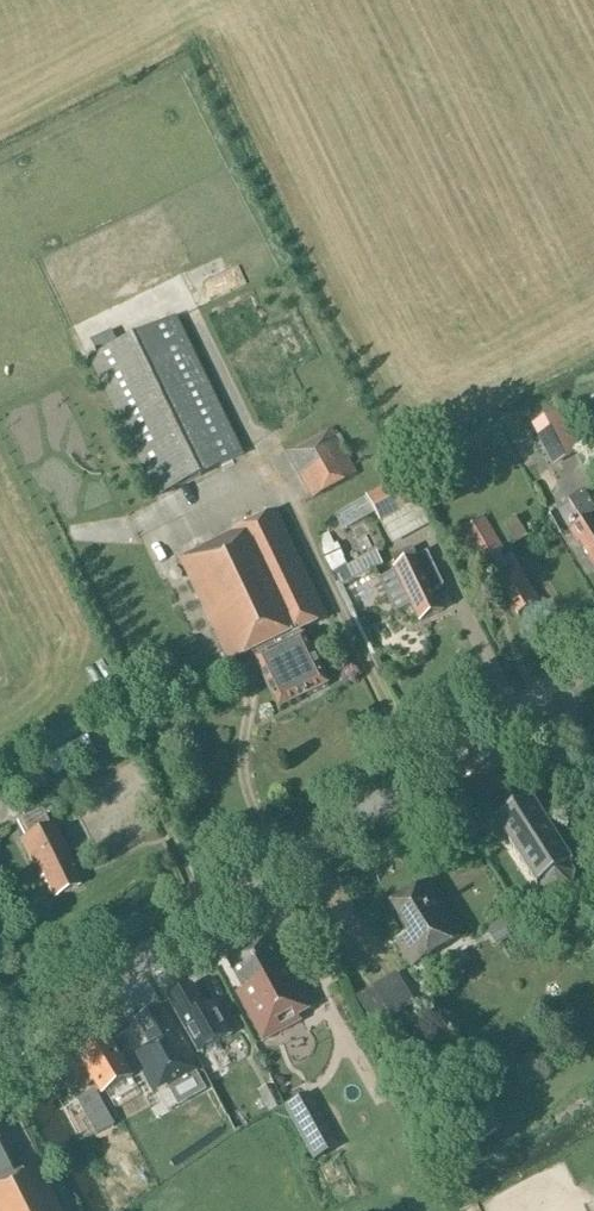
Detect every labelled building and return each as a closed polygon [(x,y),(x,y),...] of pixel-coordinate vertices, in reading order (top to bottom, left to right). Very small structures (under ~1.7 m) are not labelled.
[(157,496),(243,454),(177,318),(91,360),(157,496)] [(579,455),(558,413),(533,426),(554,468),(569,460),(579,455)] [(313,499),(357,475),(332,429),(287,453),(313,499)] [(402,480),(367,498),(381,524),(416,505),(402,480)] [(584,491),(569,501),(583,524),(571,532),(579,545),(581,544),(593,564),(593,508),(584,491)] [(280,711),(328,687),(304,637),(303,638),(300,632),(328,619),(277,513),(180,560),(231,666),(253,655),(256,661),(280,711)] [(528,538),(515,517),(503,525),(516,545),(528,538)] [(502,554),(505,552),(484,518),(460,533),(480,566),(489,562),(493,568),(491,570),(499,583),(519,617),(541,604),(520,571),(512,557),(506,561),(502,554)] [(329,534),(320,538),(320,541),(320,545),(334,574),(336,574),(349,567),(338,545),(335,546),(329,534)] [(445,587),(428,553),(394,570),(420,624),(445,612),(435,592),(445,587)] [(378,554),(338,574),(344,587),(385,567),(378,554)] [(183,698),(177,688),(166,694),(172,704),(183,698)] [(573,891),(575,877),(571,870),(575,867),(533,800),(496,824),(542,897),(546,895),(561,899),(573,891)] [(70,864),(51,826),(21,841),(40,879),(43,878),(54,899),(78,887),(67,866),(70,864)] [(412,967),(465,935),(432,882),(393,906),(412,937),(398,945),(412,967)] [(508,916),(490,930),(499,942),(517,928),(508,916)] [(585,934),(582,927),(569,934),(572,941),(585,934)] [(299,1017),(315,1008),(292,966),(284,970),(267,939),(229,959),(246,991),(238,995),(263,1042),(302,1021),(299,1017)] [(392,1019),(416,1005),(397,974),(373,989),(392,1019)] [(213,1003),(205,1008),(192,986),(168,999),(187,1032),(199,1052),(231,1034),(213,1003)] [(169,1089),(201,1072),(180,1032),(177,1034),(161,1006),(140,1018),(156,1046),(135,1057),(155,1093),(168,1086),(169,1089)] [(80,1057),(102,1095),(133,1077),(111,1038),(80,1057)] [(116,1125),(96,1093),(78,1103),(97,1135),(116,1125)] [(336,1148),(308,1094),(287,1105),(315,1160),(336,1148)] [(37,1168),(17,1178),(0,1146),(0,1210),(59,1210),(37,1168)]
